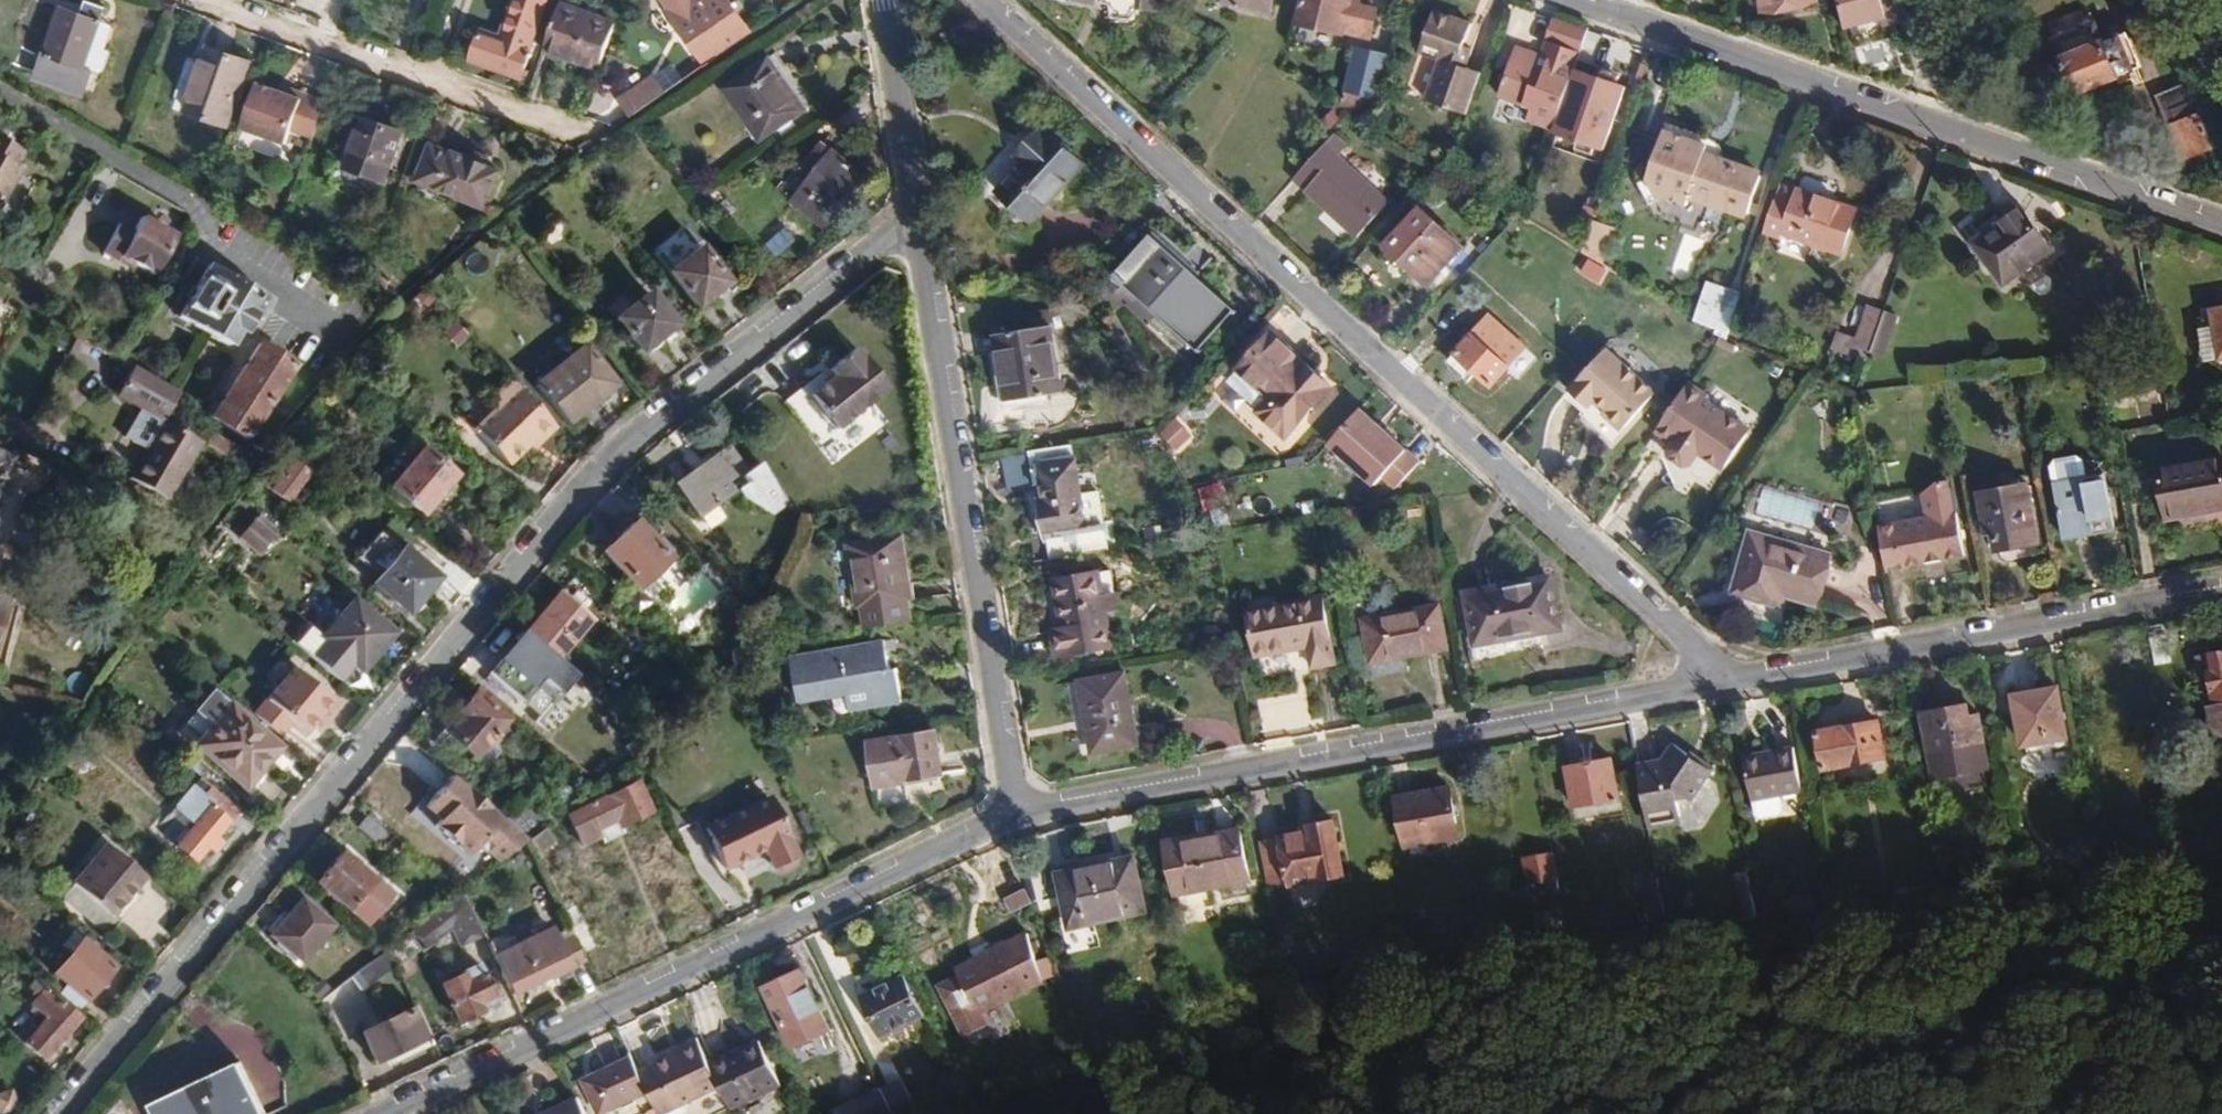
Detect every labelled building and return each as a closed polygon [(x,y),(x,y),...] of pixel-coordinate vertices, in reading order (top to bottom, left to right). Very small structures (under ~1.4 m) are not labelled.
[(545,0),(510,0),(495,39),(479,32),(469,61),(519,79),(545,0)] [(727,0),(656,0),(700,66),(748,33),(727,0)] [(1160,0),(1102,0),(1101,6),(1108,8),(1113,21),(1133,23),(1143,9),(1159,10),(1160,0)] [(1272,0),(1219,0),(1219,2),(1269,14),(1272,0)] [(1376,9),(1359,5),(1360,0),(1298,0),(1292,23),(1344,36),(1346,32),(1369,38),(1376,9)] [(1817,0),(1758,0),(1761,12),(1817,2),(1817,0)] [(1903,0),(1840,0),(1845,28),(1900,16),(1906,43),(1927,38),(1918,8),(1906,11),(1903,0)] [(85,70),(105,12),(83,3),(78,14),(61,9),(44,53),(40,53),(30,83),(80,100),(90,73),(85,70)] [(596,73),(613,25),(558,5),(542,52),(596,73)] [(1467,66),(1473,47),(1465,44),(1472,22),(1434,8),(1419,51),(1441,58),(1427,100),(1466,114),(1481,71),(1467,66)] [(1902,24),(1900,16),(1881,20),(1883,27),(1902,24)] [(1551,131),(1574,66),(1573,65),(1585,31),(1551,20),(1544,40),(1547,41),(1541,56),(1516,47),(1497,98),(1528,109),(1525,122),(1551,131)] [(102,74),(110,54),(106,49),(114,26),(103,22),(87,69),(92,71),(102,74)] [(2140,67),(2126,32),(2101,41),(2093,22),(2052,38),(2074,94),(2140,67)] [(1393,56),(1357,47),(1341,105),(1376,115),(1393,56)] [(226,129),(249,64),(205,48),(182,111),(226,129)] [(759,143),(804,110),(768,58),(723,88),(759,143)] [(1626,88),(1576,72),(1555,138),(1605,154),(1626,88)] [(663,95),(651,76),(617,100),(628,118),(663,95)] [(2211,148),(2184,82),(2153,94),(2179,161),(2211,148)] [(323,101),(284,87),(281,94),(254,83),(253,83),(237,127),(282,143),(287,130),(310,139),(323,101)] [(281,94),(284,87),(277,84),(275,91),(281,94)] [(384,186),(402,134),(360,118),(340,169),(384,186)] [(1761,175),(1703,156),(1707,139),(1664,123),(1658,140),(1625,129),(1613,162),(1647,174),(1645,181),(1636,184),(1647,205),(1663,199),(1685,206),(1688,199),(1691,199),(1692,195),(1746,215),(1761,175)] [(1029,223),(1084,163),(1050,131),(1047,134),(1041,128),(1016,156),(1022,162),(997,191),(1029,223)] [(1388,201),(1339,155),(1348,145),(1335,132),(1292,179),(1355,236),(1388,201)] [(1720,150),(1718,145),(1714,142),(1707,139),(1703,156),(1720,161),(1721,153),(1720,150)] [(20,173),(14,170),(23,154),(0,141),(0,208),(20,173)] [(810,177),(832,150),(821,141),(799,169),(810,177)] [(484,212),(500,172),(430,143),(414,182),(484,212)] [(824,229),(865,177),(832,150),(810,177),(789,203),(824,229)] [(1858,208),(1797,188),(1780,235),(1841,256),(1858,208)] [(2003,283),(2051,250),(2021,205),(1972,239),(2003,283)] [(1464,246),(1419,206),(1383,245),(1427,286),(1464,246)] [(152,277),(174,237),(140,218),(133,232),(118,224),(100,255),(129,273),(133,266),(152,277)] [(1607,250),(1616,227),(1592,219),(1584,241),(1607,250)] [(727,284),(683,227),(652,251),(696,308),(727,284)] [(1235,312),(1150,234),(1115,272),(1198,353),(1235,312)] [(1602,264),(1607,250),(1584,241),(1580,251),(1602,264)] [(1593,280),(1601,267),(1578,253),(1570,266),(1593,280)] [(257,322),(269,301),(205,265),(176,318),(226,348),(236,332),(241,336),(251,318),(257,322)] [(1727,332),(1741,293),(1707,281),(1694,319),(1727,332)] [(673,326),(647,291),(612,318),(639,353),(673,326)] [(1865,361),(1883,310),(1868,305),(1855,337),(1837,331),(1830,349),(1865,361)] [(2210,308),(2213,327),(2219,359),(2221,358),(2221,306),(2210,308)] [(1883,357),(1898,315),(1883,310),(1868,352),(1883,357)] [(1490,388),(1526,348),(1489,314),(1447,360),(1464,377),(1472,369),(1490,388)] [(451,321),(441,336),(458,347),(468,333),(451,321)] [(1061,392),(1051,325),(995,335),(998,353),(990,354),(998,412),(1045,405),(1044,395),(1061,392)] [(2219,359),(2213,327),(2196,331),(2201,362),(2219,359)] [(1331,388),(1272,332),(1229,377),(1230,385),(1284,437),(1331,388)] [(246,441),(292,367),(257,344),(209,417),(246,441)] [(616,386),(584,345),(535,383),(568,425),(616,386)] [(888,390),(855,347),(823,371),(828,378),(806,396),(830,428),(834,433),(845,424),(888,390)] [(1656,393),(1608,347),(1568,390),(1587,407),(1596,398),(1609,409),(1609,418),(1618,427),(1626,425),(1656,393)] [(168,501),(200,444),(161,422),(177,394),(132,367),(115,397),(139,409),(123,437),(144,450),(128,478),(168,501)] [(554,428),(508,379),(484,402),(492,410),(472,429),(507,466),(527,446),(531,451),(554,428)] [(1747,435),(1746,427),(1707,399),(1710,395),(1689,381),(1659,426),(1675,438),(1671,444),(1668,448),(1668,457),(1683,467),(1693,464),(1699,453),(1723,471),(1747,435)] [(1422,462),(1362,407),(1327,446),(1375,490),(1384,481),(1395,491),(1422,462)] [(254,459),(214,436),(211,437),(189,425),(189,422),(174,412),(166,424),(200,444),(246,471),(254,459)] [(1177,455),(1197,435),(1178,416),(1158,436),(1177,455)] [(1675,438),(1659,426),(1655,431),(1671,444),(1675,438)] [(1107,549),(1098,492),(1081,494),(1076,459),(1070,459),(1068,443),(1027,450),(1030,467),(1038,466),(1043,497),(1039,497),(1045,537),(1033,538),(1037,561),(1107,549)] [(269,489),(291,461),(274,447),(271,451),(243,489),(260,502),(269,489)] [(785,499),(758,463),(745,473),(726,447),(674,485),(699,516),(736,489),(741,498),(766,512),(785,499)] [(421,517),(454,478),(422,449),(388,488),(421,517)] [(2156,467),(2164,520),(2221,509),(2221,455),(2156,467)] [(8,460),(0,456),(0,480),(8,460)] [(1688,472),(1706,487),(1717,473),(1700,458),(1688,472)] [(2113,531),(2103,475),(2082,479),(2079,458),(2047,464),(2062,541),(2113,531)] [(287,505),(310,475),(291,461),(269,489),(287,505)] [(1223,482),(1198,490),(1206,516),(1231,508),(1223,482)] [(2038,543),(2028,482),(1976,492),(1983,535),(1990,533),(1992,553),(2001,551),(2002,556),(2007,558),(2033,555),(2032,544),(2038,543)] [(1963,557),(1955,512),(1878,525),(1885,568),(1900,565),(1902,567),(1963,557)] [(273,538),(252,519),(235,539),(256,558),(273,538)] [(670,560),(633,521),(599,553),(635,592),(670,560)] [(1814,606),(1830,554),(1748,531),(1730,592),(1780,609),(1784,597),(1814,606)] [(911,599),(901,536),(846,545),(855,609),(860,608),(863,630),(909,622),(906,601),(911,599)] [(439,580),(402,548),(395,556),(374,538),(355,558),(377,577),(371,585),(408,616),(439,580)] [(1103,595),(1099,572),(1053,580),(1060,628),(1051,629),(1055,656),(1112,646),(1106,613),(1103,595)] [(1562,630),(1552,576),(1463,592),(1474,646),(1562,630)] [(557,662),(590,622),(555,592),(522,632),(557,662)] [(1118,610),(1115,593),(1103,595),(1106,613),(1118,610)] [(1334,664),(1321,596),(1247,609),(1256,657),(1307,648),(1311,668),(1334,664)] [(359,674),(393,634),(351,598),(316,640),(305,629),(293,644),(339,682),(351,667),(359,674)] [(1446,649),(1439,605),(1361,619),(1369,662),(1446,649)] [(524,702),(557,662),(522,632),(488,672),(524,702)] [(2170,663),(2165,634),(2148,637),(2154,665),(2170,663)] [(897,703),(892,670),(887,670),(882,641),(789,656),(797,703),(847,694),(850,711),(897,703)] [(780,657),(777,643),(761,646),(763,660),(780,657)] [(2195,655),(2211,736),(2221,733),(2221,649),(2195,655)] [(322,712),(331,702),(290,668),(252,715),(278,737),(292,722),(303,733),(311,724),(317,729),(327,717),(322,712)] [(1137,744),(1126,673),(1078,681),(1084,721),(1095,719),(1100,751),(1137,744)] [(2066,737),(2058,684),(2010,693),(2019,746),(2066,737)] [(509,698),(494,686),(488,693),(503,706),(509,698)] [(503,726),(506,721),(473,692),(455,714),(460,719),(454,726),(445,734),(474,759),(488,742),(503,726)] [(1989,769),(1979,713),(1969,714),(1967,701),(1919,710),(1932,778),(1989,769)] [(244,792),(280,749),(227,705),(192,747),(244,792)] [(454,726),(460,719),(455,714),(449,721),(454,726)] [(1100,751),(1095,719),(1084,721),(1089,752),(1100,751)] [(1884,759),(1877,719),(1815,730),(1821,770),(1884,759)] [(494,748),(509,731),(503,726),(488,742),(494,748)] [(941,778),(934,732),(865,743),(872,789),(941,778)] [(644,748),(635,738),(622,748),(629,757),(644,748)] [(484,769),(499,752),(494,748),(488,742),(474,759),(484,769)] [(1690,801),(1712,767),(1672,742),(1660,759),(1634,764),(1646,828),(1679,823),(1675,800),(1685,798),(1690,801)] [(1799,792),(1791,746),(1741,755),(1748,796),(1752,800),(1754,816),(1758,818),(1778,816),(1780,810),(1778,796),(1799,792)] [(1617,798),(1610,758),(1563,766),(1570,807),(1617,798)] [(432,813),(422,806),(436,789),(418,774),(389,810),(421,837),(437,818),(432,813)] [(503,820),(451,776),(425,807),(441,821),(435,828),(471,857),(480,846),(499,862),(527,841),(503,820)] [(650,814),(634,781),(565,816),(579,847),(600,837),(598,831),(616,823),(618,828),(650,814)] [(1456,837),(1447,785),(1393,796),(1402,846),(1456,837)] [(193,863),(237,812),(209,788),(198,800),(206,808),(174,845),(193,863)] [(554,820),(525,796),(503,820),(527,841),(542,830),(554,820)] [(794,855),(766,796),(702,827),(722,871),(760,852),(770,871),(777,875),(793,867),(794,855)] [(380,848),(391,835),(366,814),(356,826),(380,848)] [(1341,875),(1332,822),(1308,826),(1309,831),(1256,840),(1266,894),(1288,891),(1287,884),(1341,875)] [(621,835),(618,828),(616,823),(598,831),(600,837),(602,843),(621,835)] [(1248,880),(1237,827),(1163,841),(1173,896),(1248,880)] [(552,842),(542,830),(527,841),(534,855),(552,842)] [(214,857),(224,846),(215,838),(205,849),(214,857)] [(137,886),(126,877),(134,866),(108,845),(85,871),(82,868),(69,883),(70,887),(61,898),(105,935),(116,922),(110,917),(137,886)] [(362,926),(390,895),(341,852),(313,883),(362,926)] [(1555,876),(1551,852),(1521,858),(1527,895),(1555,891),(1555,876)] [(1143,913),(1131,855),(1054,872),(1064,929),(1143,913)] [(1754,918),(1746,871),(1734,873),(1742,918),(1754,918)] [(1663,917),(1655,878),(1637,881),(1644,919),(1663,917)] [(1243,893),(1241,882),(1218,887),(1220,897),(1243,893)] [(1928,904),(1927,892),(1894,893),(1895,906),(1928,904)] [(481,937),(460,893),(405,935),(420,953),(449,930),(458,949),(481,937)] [(1817,911),(1816,893),(1788,894),(1790,912),(1817,911)] [(300,964),(331,926),(300,900),(267,937),(300,964)] [(598,948),(577,904),(562,910),(584,955),(598,948)] [(1559,924),(1557,908),(1530,912),(1532,928),(1559,924)] [(570,972),(549,930),(491,958),(508,994),(543,976),(546,982),(570,972)] [(1001,1002),(1040,984),(1024,933),(998,947),(1002,955),(980,965),(976,957),(953,968),(957,976),(934,986),(960,1038),(984,1026),(979,1014),(977,1009),(999,998),(1001,1002)] [(585,963),(573,938),(557,946),(570,972),(585,963)] [(85,1003),(114,967),(81,939),(50,975),(65,987),(85,1003)] [(980,965),(1002,955),(998,947),(976,957),(980,965)] [(366,987),(393,967),(385,950),(355,973),(366,987)] [(494,1005),(476,964),(462,971),(463,975),(440,986),(456,1024),(494,1005)] [(826,1031),(799,970),(760,988),(788,1048),(826,1031)] [(923,1016),(903,975),(857,998),(876,1038),(923,1016)] [(79,1019),(44,989),(47,986),(36,977),(28,987),(36,995),(27,1006),(41,1018),(22,1042),(43,1061),(79,1019)] [(85,1003),(65,987),(57,994),(77,1011),(85,1003)] [(979,1014),(1001,1002),(999,998),(977,1009),(979,1014)] [(428,1039),(413,1008),(358,1035),(372,1066),(428,1039)] [(912,1021),(878,1046),(912,1091),(945,1067),(912,1021)] [(695,1039),(676,1047),(678,1053),(670,1056),(637,1072),(647,1093),(657,1113),(663,1113),(719,1088),(707,1065),(695,1039)] [(779,1086),(758,1041),(707,1065),(719,1088),(729,1109),(779,1086)] [(678,1053),(676,1047),(668,1051),(670,1056),(678,1053)] [(629,1056),(580,1079),(595,1113),(603,1113),(647,1093),(637,1072),(629,1056)] [(238,1062),(148,1106),(152,1113),(263,1113),(238,1062)] [(897,1077),(876,1088),(889,1113),(905,1113),(912,1111),(897,1077)] [(876,1088),(829,1110),(830,1113),(889,1113),(876,1088)] [(0,1091),(0,1113),(15,1110),(11,1089),(0,1091)] [(575,1098),(540,1113),(583,1113),(575,1098)]
